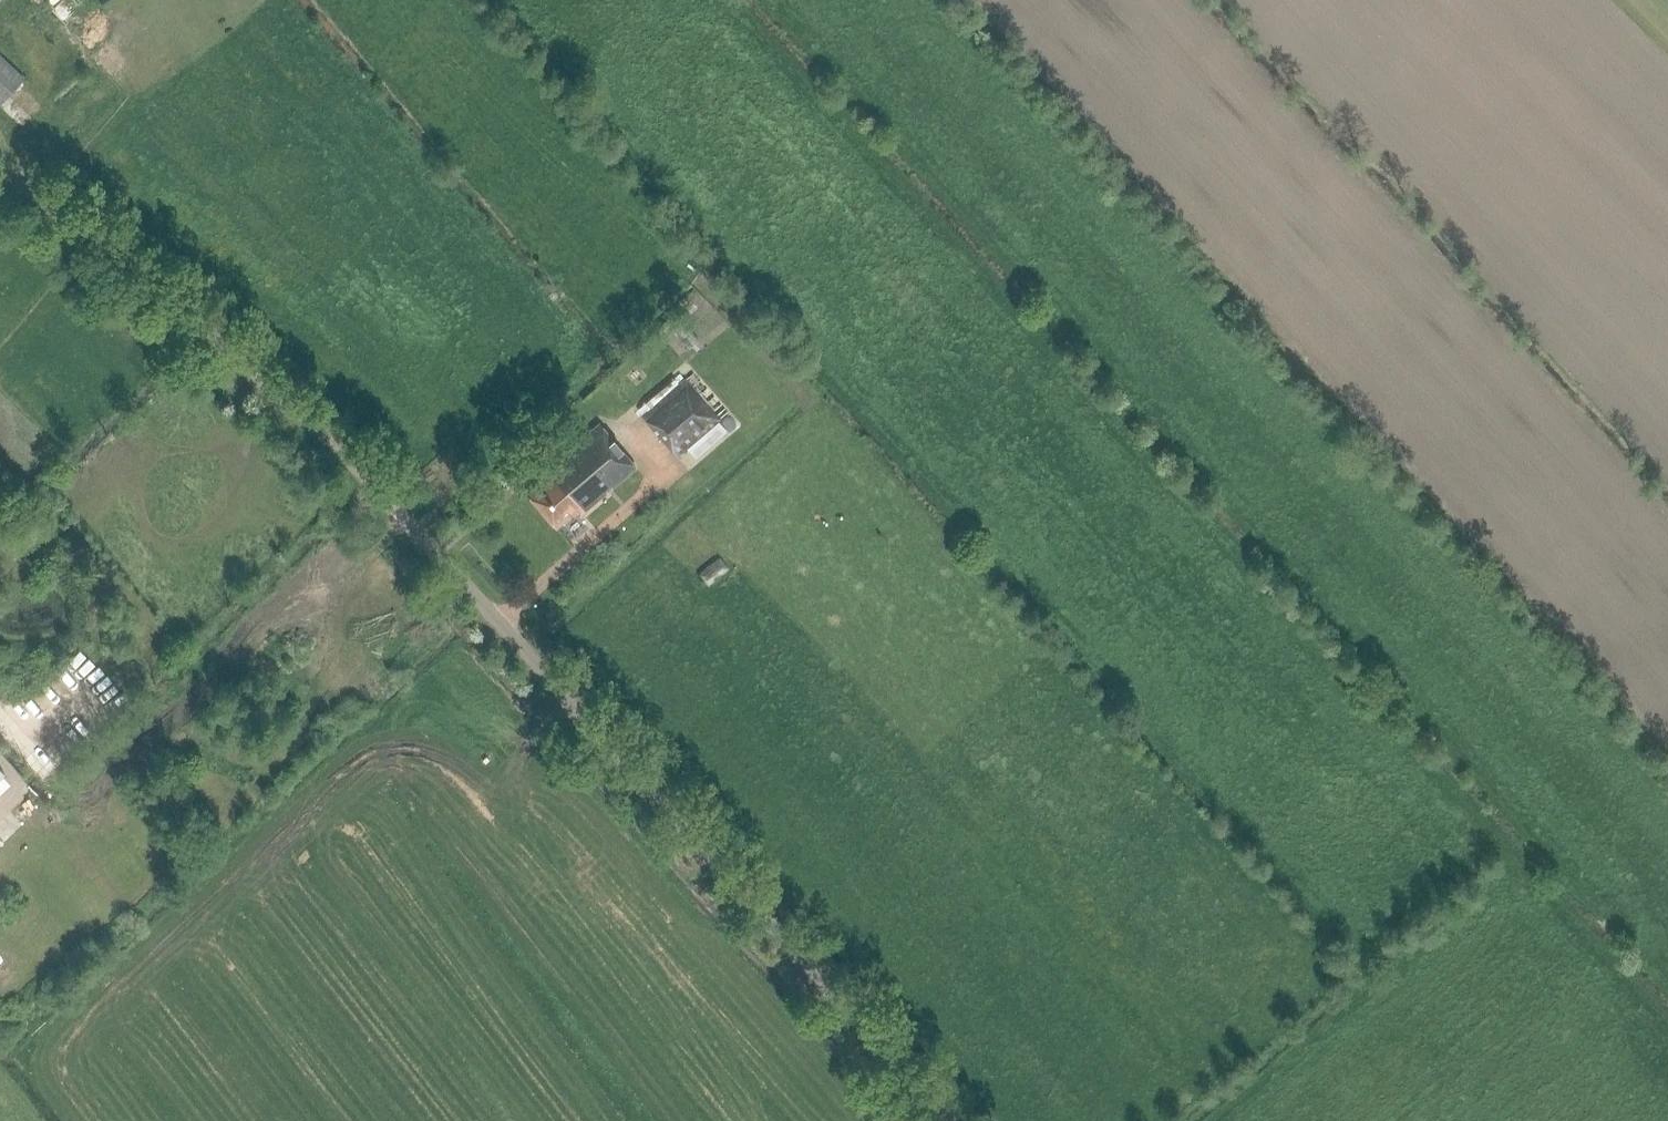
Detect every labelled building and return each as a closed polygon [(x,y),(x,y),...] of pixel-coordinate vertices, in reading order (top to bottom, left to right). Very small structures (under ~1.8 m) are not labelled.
[(25,79),(0,55),(0,106),(25,79)] [(720,422),(685,380),(642,416),(677,458),(720,422)] [(544,481),(526,496),(554,530),(577,511),(581,516),(635,470),(598,426),(540,476),(544,481)] [(729,569),(719,557),(698,574),(708,586),(729,569)]
